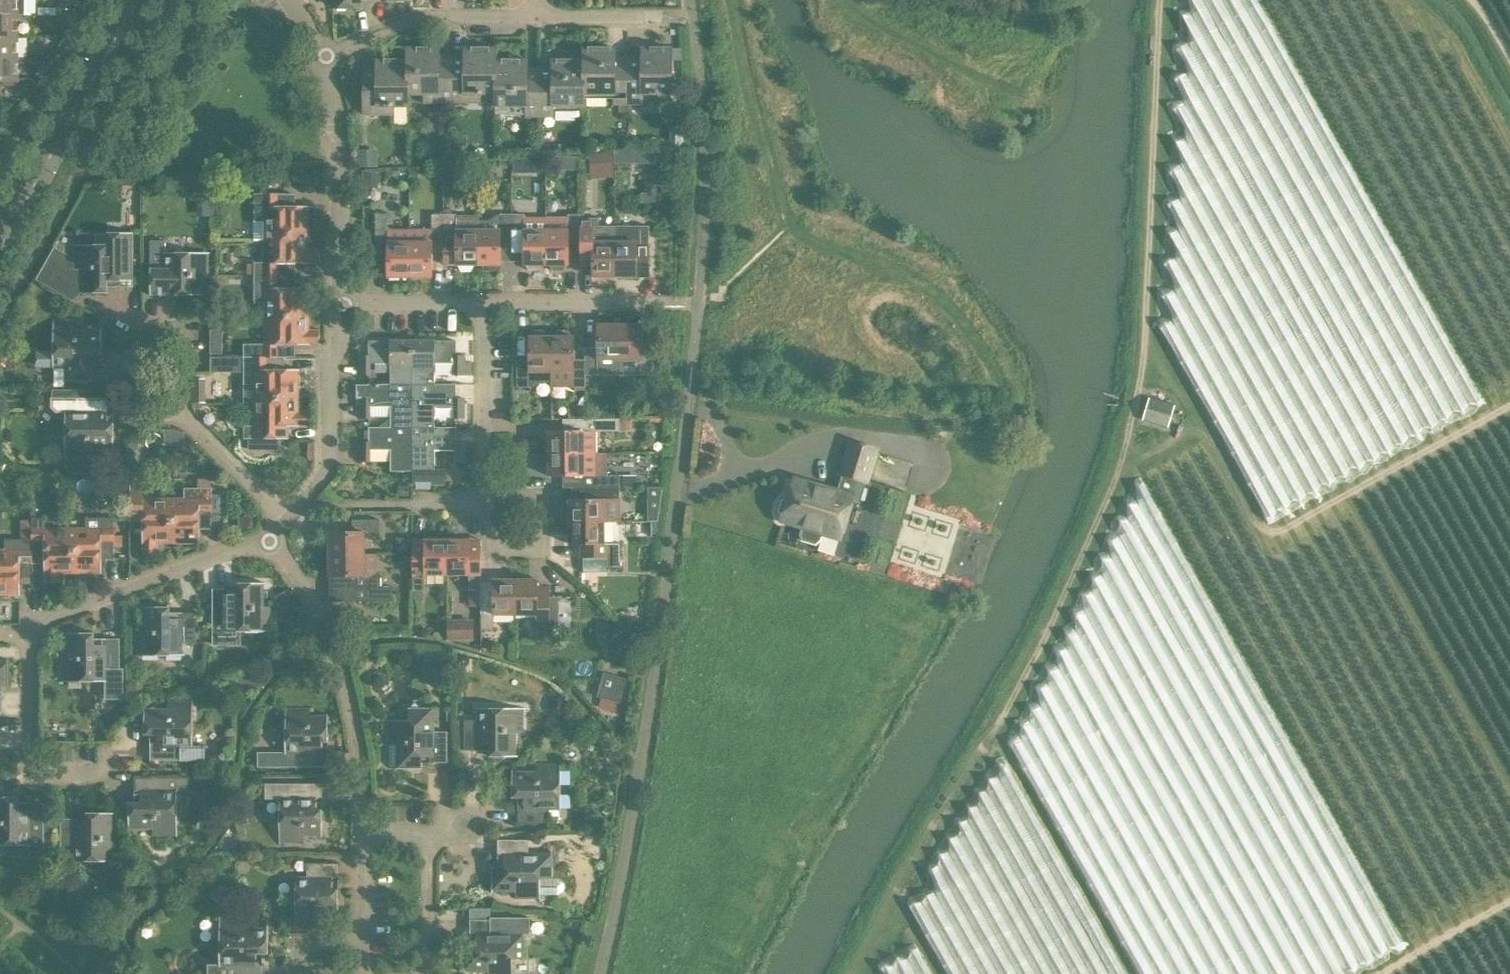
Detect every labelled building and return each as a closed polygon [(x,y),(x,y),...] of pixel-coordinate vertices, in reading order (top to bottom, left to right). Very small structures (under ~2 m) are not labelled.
[(17,14),(30,14),(30,0),(0,0),(0,14),(17,14)] [(17,36),(17,14),(0,14),(0,36),(17,36)] [(17,36),(0,36),(0,57),(17,57),(17,36)] [(583,48),(583,60),(584,94),(614,94),(614,102),(628,102),(628,99),(628,57),(615,57),(615,48),(583,48)] [(642,57),(628,57),(628,99),(643,99),(643,94),(671,94),(671,48),(642,48),(642,57)] [(438,55),(438,49),(407,49),(407,61),(407,95),(409,95),(424,95),(424,102),(451,102),(451,55),(438,55)] [(464,49),(464,55),(451,55),(451,102),(481,102),(481,95),(495,95),(495,60),(495,49),(464,49)] [(2,80),(2,84),(13,84),(13,79),(18,79),(17,57),(0,57),(0,80),(2,80)] [(527,68),(527,60),(495,60),(495,95),(495,114),(525,114),(525,117),(540,117),(539,68),(527,68)] [(552,60),(552,68),(539,68),(540,117),(540,123),(545,123),(545,117),(553,117),(553,106),(584,106),(584,94),(583,60),(552,60)] [(376,61),(376,68),(363,68),(363,115),(394,115),(394,107),(409,107),(409,95),(407,95),(407,61),(376,61)] [(629,149),(614,149),(614,163),(630,163),(629,149)] [(513,156),(513,170),(523,170),(523,156),(513,156)] [(283,183),(283,178),(283,169),(271,169),(271,183),(283,183)] [(253,192),(254,220),(254,240),(264,240),(264,238),(285,238),(285,232),(288,232),(288,227),(309,227),(308,204),(287,205),(287,191),(253,192)] [(431,212),(430,229),(409,229),(409,275),(432,275),(432,252),(444,253),(444,240),(443,225),(444,213),(431,212)] [(494,269),(497,263),(499,263),(499,240),(511,240),(511,212),(499,212),(489,220),(480,220),(478,220),(478,262),(480,262),(484,269),(494,269)] [(539,269),(542,262),(546,262),(546,217),(523,217),(523,212),(511,212),(511,240),(524,240),(523,262),(525,262),(528,268),(539,269)] [(562,269),(565,263),(567,263),(567,239),(579,239),(580,218),(580,212),(567,212),(567,217),(546,217),(546,262),(549,262),(552,269),(562,269)] [(470,269),(474,262),(478,262),(478,220),(480,220),(480,215),(456,215),(456,213),(444,213),(443,225),(444,240),(456,240),(456,262),(457,262),(460,269),(470,269)] [(375,261),(388,261),(388,275),(409,275),(409,229),(388,229),(388,214),(376,214),(375,261)] [(599,218),(580,218),(579,239),(580,239),(580,263),(592,263),(592,274),(614,275),(614,224),(599,224),(599,218)] [(648,224),(614,224),(614,275),(636,275),(636,269),(648,268),(648,224)] [(255,260),(255,273),(288,274),(288,262),(320,261),(320,245),(309,245),(309,227),(288,227),(288,232),(285,232),(285,238),(264,238),(264,240),(265,260),(255,260)] [(96,243),(74,243),(75,268),(82,268),(83,292),(108,292),(108,288),(134,288),(133,230),(95,231),(96,243)] [(165,239),(151,239),(151,294),(165,294),(165,288),(176,288),(176,293),(201,293),(201,276),(209,276),(209,251),(165,251),(165,239)] [(66,265),(54,259),(42,280),(55,287),(66,265)] [(265,311),(265,320),(285,320),(285,315),(288,315),(289,309),(309,309),(309,285),(288,286),(288,274),(255,273),(255,302),(259,302),(259,311),(265,311)] [(254,356),(277,356),(288,355),(288,344),(319,344),(319,327),(310,327),(309,309),(289,309),(288,315),(285,315),(285,320),(265,320),(265,343),(254,343),(254,356)] [(37,352),(37,366),(65,366),(65,380),(96,380),(96,364),(89,364),(89,354),(101,354),(101,329),(78,329),(78,320),(53,320),(53,352),(37,352)] [(597,357),(618,358),(619,323),(596,323),(596,346),(584,346),(584,359),(584,373),(597,374),(597,357)] [(640,323),(619,323),(618,358),(640,358),(640,373),(653,373),(653,346),(640,346),(640,323)] [(534,329),(530,335),(528,335),(528,358),(517,358),(517,385),(531,385),(540,380),(551,380),(551,335),(547,335),(544,329),(534,329)] [(557,329),(554,335),(551,335),(551,380),(551,385),(584,385),(584,373),(584,359),(573,359),(573,335),(571,335),(568,329),(557,329)] [(390,362),(390,382),(412,382),(412,339),(368,339),(368,354),(359,354),(359,374),(368,374),(368,362),(390,362)] [(464,361),(464,354),(455,354),(455,339),(412,339),(412,382),(435,382),(435,362),(455,362),(455,374),(471,373),(471,361),(464,361)] [(277,368),(277,356),(254,356),(243,356),(244,384),(255,384),(255,402),(275,402),(275,397),(278,396),(278,391),(300,391),(299,367),(277,368)] [(412,382),(390,382),(357,382),(357,396),(361,396),(361,417),(369,417),(369,405),(389,405),(389,425),(412,425),(412,382)] [(456,382),(435,382),(412,382),(412,425),(434,425),(434,405),(455,405),(455,417),(464,417),(464,396),(456,396),(456,382)] [(56,413),(65,412),(65,456),(90,456),(90,448),(114,448),(114,422),(108,422),(108,397),(84,397),(84,390),(74,390),(74,397),(51,398),(51,408),(56,413)] [(300,409),(300,391),(278,391),(278,396),(275,397),(275,402),(255,402),(255,424),(245,424),(245,438),(288,437),(288,426),(310,425),(309,409),(300,409)] [(1175,404),(1148,396),(1142,419),(1168,427),(1175,404)] [(595,429),(599,429),(619,429),(619,417),(571,417),(571,429),(548,429),(548,452),(595,452),(595,429)] [(390,470),(412,470),(412,425),(389,425),(368,425),(368,441),(360,441),(360,460),(368,460),(368,448),(390,448),(390,470)] [(412,452),(412,470),(413,470),(413,482),(416,482),(416,486),(431,486),(431,482),(445,482),(445,467),(435,467),(435,448),(455,447),(455,459),(464,459),(464,441),(456,441),(456,425),(434,425),(412,425),(412,452)] [(129,449),(138,449),(138,430),(129,430),(129,449)] [(815,541),(818,538),(821,530),(840,536),(851,498),(859,501),(875,449),(851,441),(841,472),(843,473),(837,492),(794,479),(787,500),(783,501),(780,509),(783,513),(782,518),(804,524),(801,533),(802,538),(815,541)] [(595,452),(548,452),(548,475),(571,475),(571,486),(575,486),(619,487),(619,474),(595,474),(595,452)] [(143,498),(143,487),(143,480),(130,480),(130,521),(143,521),(143,552),(159,552),(158,542),(177,542),(177,521),(171,521),(171,519),(166,519),(166,498),(143,498)] [(663,518),(663,485),(639,485),(639,518),(663,518)] [(619,487),(575,486),(575,498),(569,498),(568,520),(604,521),(619,521),(619,487)] [(225,493),(212,494),(212,487),(184,487),(184,497),(166,498),(166,519),(171,519),(171,521),(177,521),(177,542),(200,541),(200,520),(212,520),(212,517),(225,517),(225,493)] [(86,528),(67,528),(67,549),(73,549),(73,551),(78,551),(79,571),(102,571),(102,551),(114,551),(114,517),(86,517),(86,528)] [(351,530),(330,530),(330,554),(364,554),(365,531),(380,531),(380,518),(352,518),(351,530)] [(0,549),(0,593),(20,593),(20,572),(33,572),(33,550),(32,519),(19,519),(19,539),(4,539),(4,549),(0,549)] [(45,519),(32,519),(33,539),(33,550),(44,550),(45,582),(61,582),(61,571),(79,571),(78,551),(73,551),(73,549),(67,549),(67,528),(45,528),(45,519)] [(568,543),(580,543),(580,556),(607,556),(608,566),(620,566),(620,542),(604,542),(604,521),(568,520),(568,543)] [(413,545),(413,561),(413,590),(425,590),(425,574),(446,573),(446,538),(424,539),(424,545),(413,545)] [(481,584),(481,549),(469,550),(469,538),(446,538),(446,573),(468,573),(469,589),(481,589),(481,584)] [(364,554),(330,554),(330,575),(337,575),(337,587),(353,587),(353,600),(393,601),(393,586),(381,586),(381,574),(380,574),(376,574),(376,554),(364,554)] [(481,584),(481,589),(480,629),(493,629),(493,613),(515,613),(515,578),(492,578),(492,584),(481,584)] [(537,588),(537,578),(515,578),(515,613),(536,613),(536,630),(548,631),(549,588),(537,588)] [(212,588),(213,642),(228,642),(228,630),(271,630),(271,607),(263,607),(263,582),(238,582),(238,594),(227,594),(227,588),(212,588)] [(275,595),(283,610),(295,603),(287,589),(275,595)] [(137,654),(182,654),(182,642),(196,642),(196,611),(180,611),(180,617),(170,618),(170,606),(145,606),(145,629),(137,629),(137,654)] [(345,613),(345,621),(345,624),(358,624),(357,612),(345,613)] [(474,619),(448,619),(448,638),(474,638),(474,619)] [(121,668),(121,638),(106,638),(106,643),(95,643),(95,631),(70,631),(70,655),(61,655),(61,680),(104,680),(104,697),(122,697),(122,668),(121,668)] [(8,685),(8,661),(0,660),(0,685),(8,685)] [(610,687),(600,685),(597,697),(619,703),(626,679),(614,675),(610,687)] [(204,745),(194,745),(194,700),(169,700),(169,708),(144,708),(144,733),(157,733),(157,744),(150,744),(150,759),(180,759),(181,759),(204,759),(205,759),(205,744),(204,744),(204,745)] [(408,719),(388,719),(388,768),(421,768),(421,756),(432,756),(432,762),(447,762),(447,718),(433,718),(433,707),(420,707),(416,702),(411,707),(408,707),(408,719)] [(257,751),(257,766),(327,766),(327,751),(322,751),(322,740),(328,740),(328,715),(310,715),(310,706),(285,706),(285,751),(257,751)] [(523,732),(523,707),(478,707),(478,720),(463,720),(463,750),(478,750),(478,745),(489,745),(489,756),(515,756),(514,732),(523,732)] [(548,808),(560,808),(560,763),(534,763),(534,772),(511,772),(511,796),(523,796),(523,807),(517,807),(517,822),(548,822),(548,808)] [(189,790),(189,775),(135,775),(135,791),(141,791),(141,802),(129,802),(129,827),(153,827),(153,835),(178,835),(178,790),(189,790)] [(265,798),(279,798),(279,842),(304,842),(304,833),(321,833),(322,809),(316,809),(316,797),(322,797),(322,783),(265,782),(265,798)] [(44,869),(44,857),(52,857),(52,817),(44,817),(44,802),(29,802),(29,808),(18,808),(18,796),(0,796),(0,845),(29,845),(29,870),(44,869)] [(61,817),(61,849),(75,849),(75,861),(120,861),(120,836),(112,836),(112,812),(87,812),(87,824),(76,824),(76,817),(61,817)] [(556,878),(552,878),(551,853),(527,853),(527,839),(497,839),(497,855),(503,855),(503,865),(491,865),(491,890),(515,890),(515,898),(539,898),(539,894),(556,894),(560,893),(563,890),(564,886),(563,882),(560,879),(556,878)] [(295,877),(295,922),(320,922),(320,913),(338,913),(338,889),(332,889),(332,878),(338,878),(338,863),(307,863),(307,877),(295,877)] [(219,963),(207,963),(207,973),(262,973),(262,963),(256,963),(256,952),(268,952),(268,927),(244,927),(244,919),(220,919),(219,963)] [(500,919),(469,919),(469,934),(475,934),(475,945),(463,945),(463,969),(487,969),(487,973),(512,973),(512,958),(524,958),(524,933),(500,933),(500,919)]
